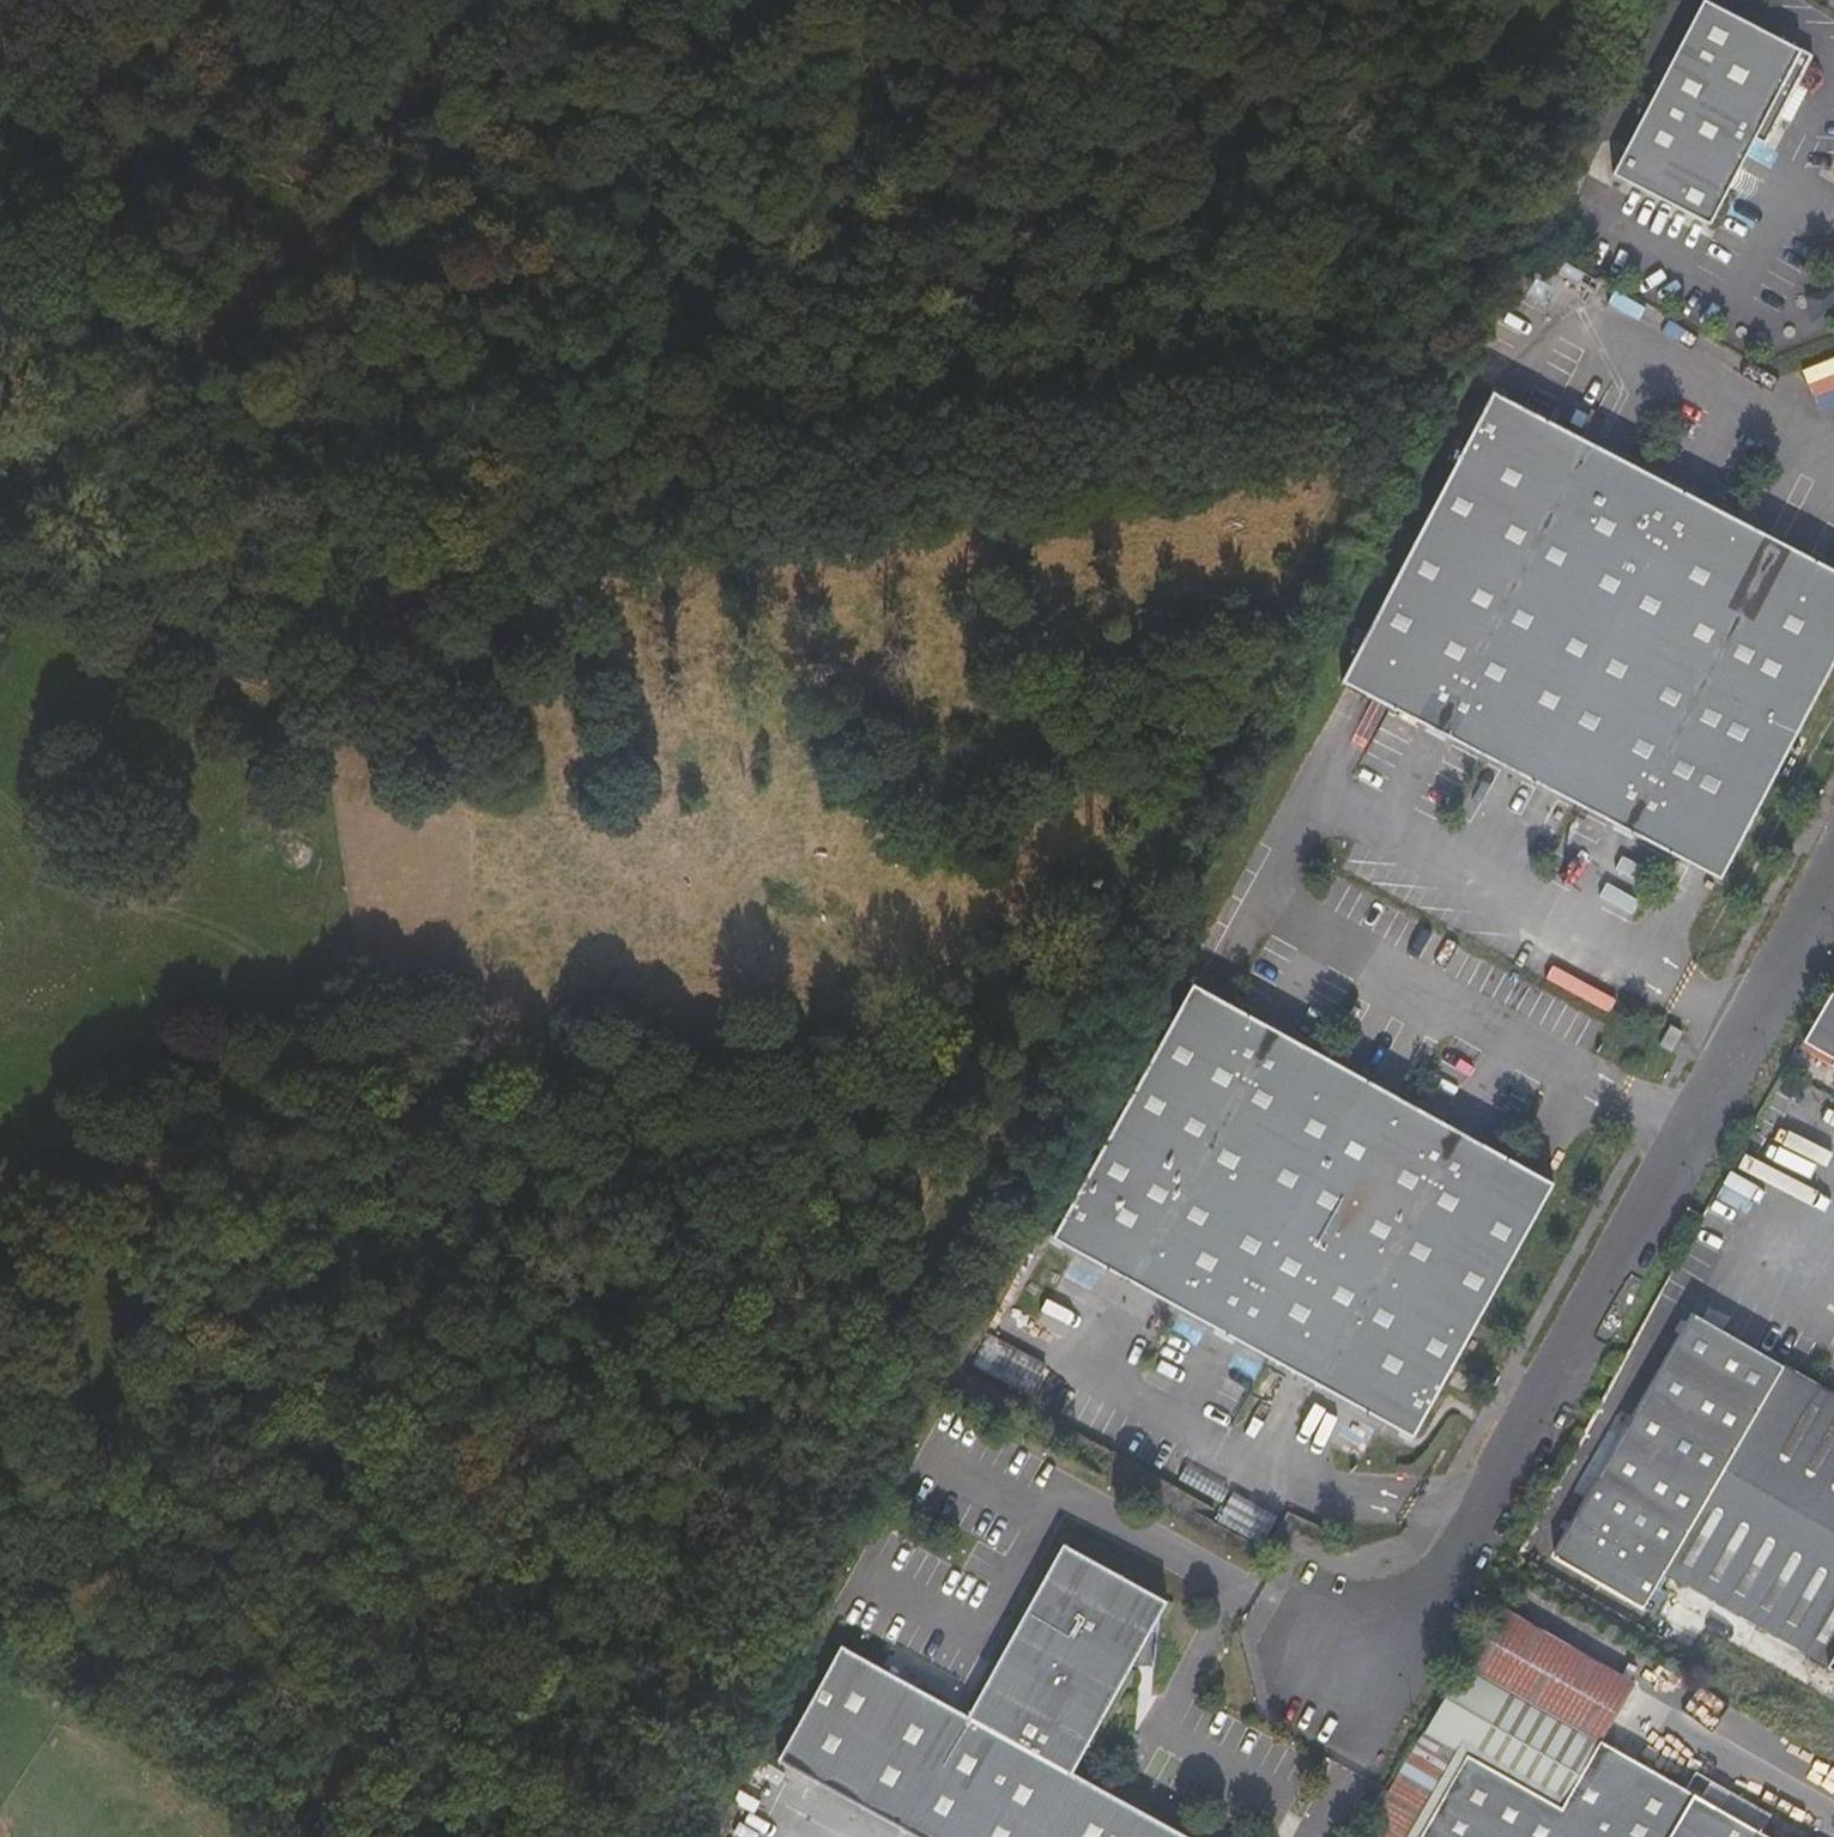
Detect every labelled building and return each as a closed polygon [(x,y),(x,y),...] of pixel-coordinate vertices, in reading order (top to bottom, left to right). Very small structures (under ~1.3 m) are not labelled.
[(1611,171),(1709,226),(1756,139),(1767,145),(1814,56),(1710,0),(1705,0),(1611,171)] [(1492,395),(1342,687),(1723,882),(1833,667),(1833,570),(1492,395)] [(1416,1441),(1553,1185),(1193,988),(1054,1241),(1416,1441)] [(1806,1044),(1833,1060),(1833,997),(1806,1044)] [(1065,1277),(1044,1321),(1071,1334),(1092,1290),(1065,1277)] [(1558,1560),(1645,1611),(1667,1574),(1833,1673),(1833,1391),(1704,1316),(1558,1560)] [(1235,1491),(1221,1519),(1265,1541),(1279,1512),(1235,1491)] [(783,1765),(915,1836),(1184,1836),(1073,1776),(1166,1604),(1065,1548),(972,1720),(846,1651),(783,1765)] [(1500,1609),(1426,1736),(1371,1836),(1762,1836),(1602,1745),(1638,1687),(1500,1609)] [(1765,1825),(1773,1810),(1714,1780),(1706,1796),(1765,1825)]
